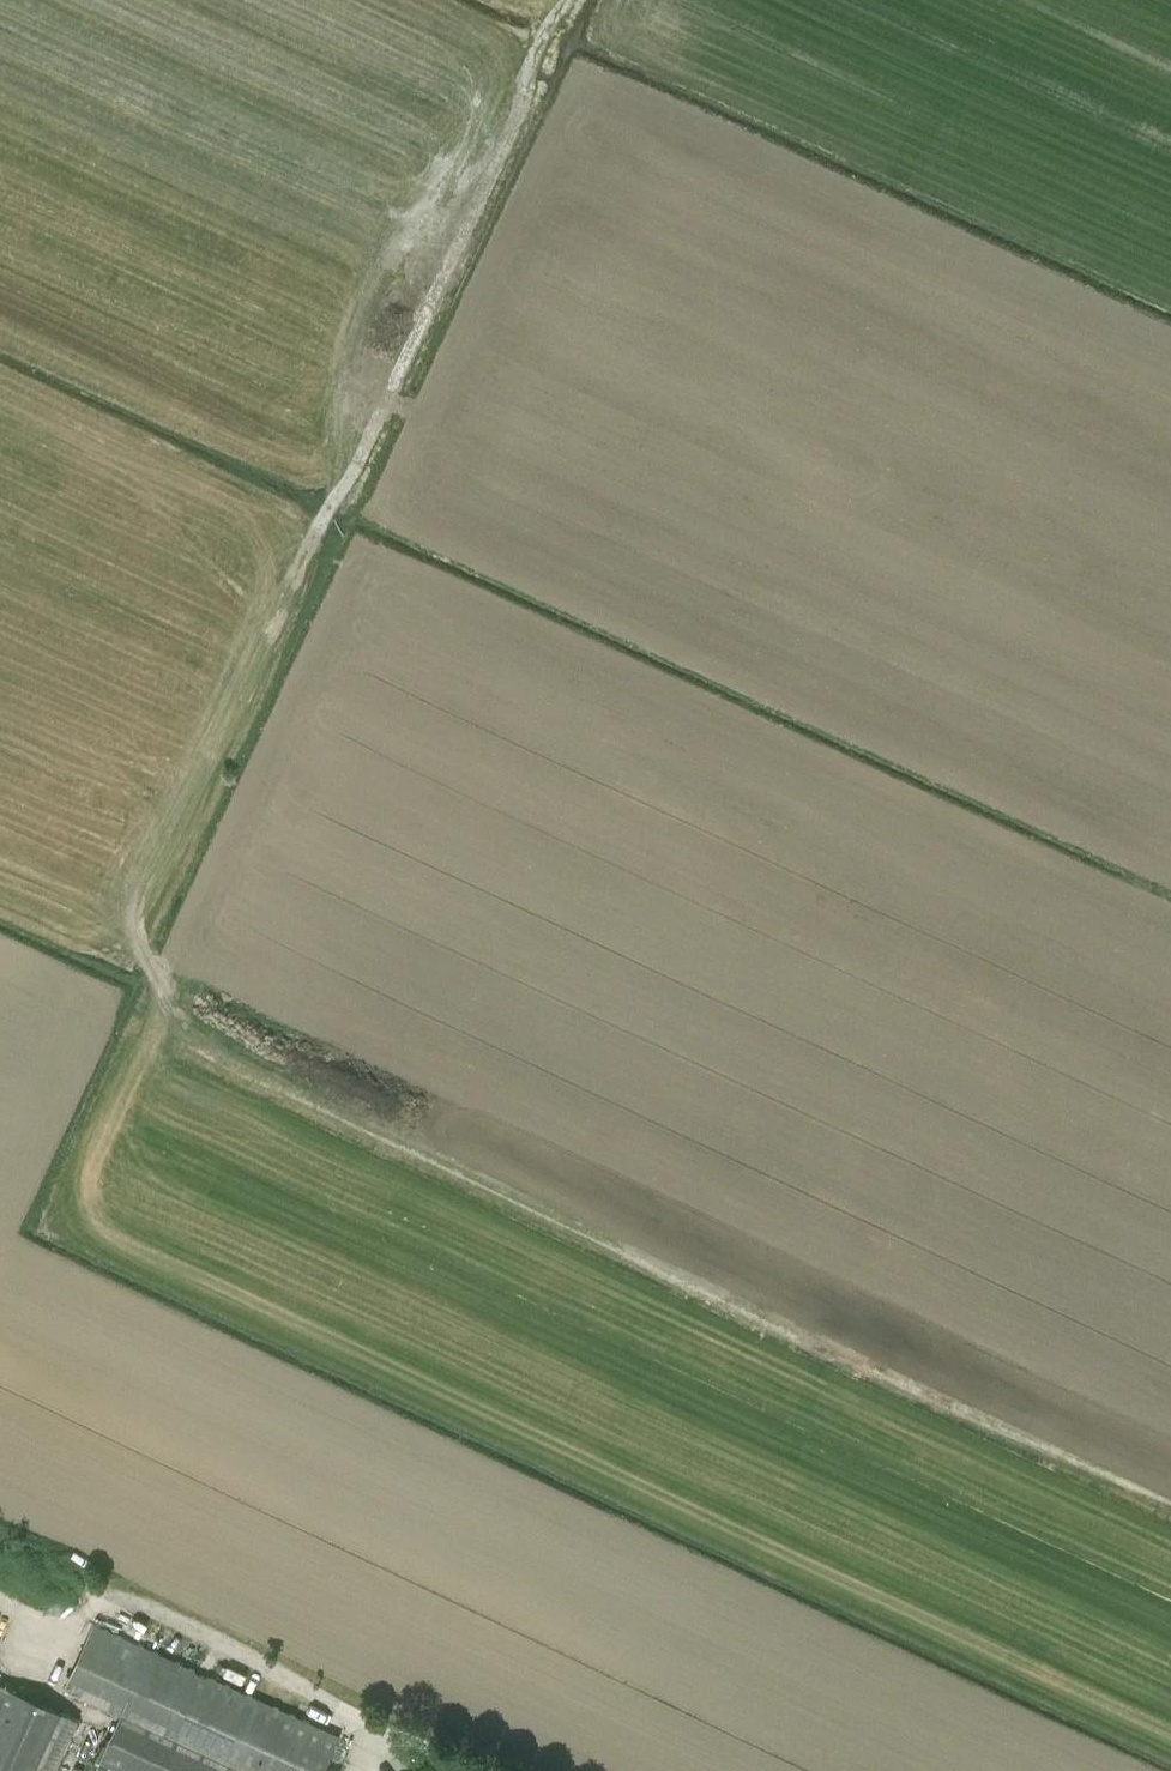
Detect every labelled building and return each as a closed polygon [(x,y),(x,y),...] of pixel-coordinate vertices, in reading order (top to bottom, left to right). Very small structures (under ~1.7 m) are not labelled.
[(70,1680),(84,1686),(80,1696),(89,1700),(81,1719),(113,1734),(111,1738),(107,1737),(97,1761),(120,1770),(325,1770),(340,1736),(96,1625),(70,1680)] [(79,1720),(0,1684),(0,1770),(56,1770),(79,1720)]
